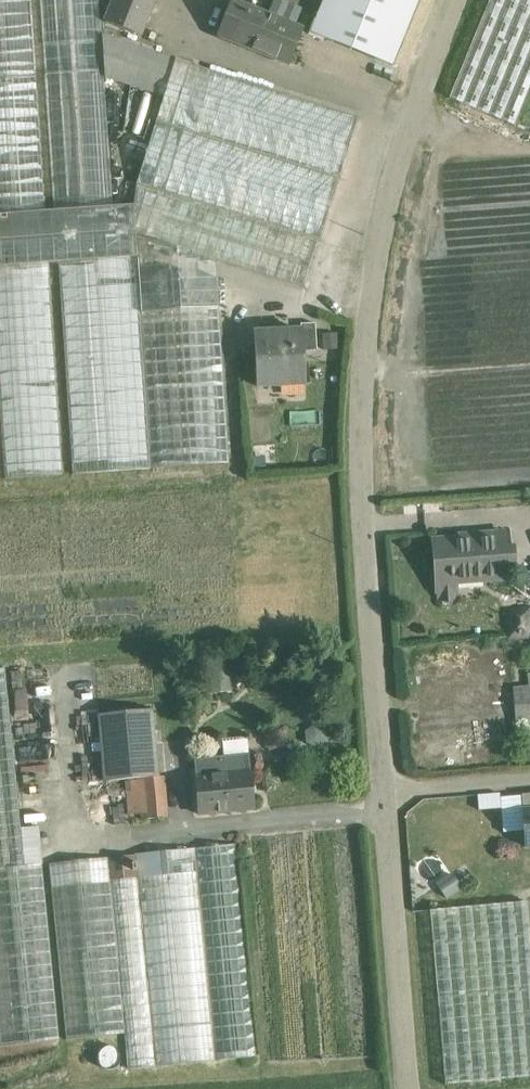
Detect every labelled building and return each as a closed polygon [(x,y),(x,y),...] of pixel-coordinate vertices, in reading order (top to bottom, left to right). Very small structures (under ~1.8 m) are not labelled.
[(4,479),(62,475),(47,264),(58,263),(72,475),(153,469),(137,233),(219,260),(305,287),(320,241),(136,184),(135,206),(115,208),(106,77),(103,36),(101,0),(41,0),(56,213),(47,214),(32,0),(0,0),(0,418),(4,479)] [(107,23),(139,36),(154,0),(116,0),(107,23)] [(316,19),(315,19),(310,33),(323,38),(323,37),(391,65),(418,0),(324,0),(316,19)] [(450,97),(514,125),(529,89),(529,0),(490,0),(450,97)] [(270,16),(233,1),(219,37),(288,65),(302,29),(286,22),(292,7),(276,1),(270,16)] [(360,118),(174,59),(103,36),(106,77),(163,97),(136,184),(320,241),(360,118)] [(219,260),(137,233),(153,469),(232,463),(219,260)] [(316,323),(302,324),(302,331),(303,331),(304,350),(318,350),(316,323)] [(302,331),(255,333),(258,386),(306,384),(304,350),(303,331),(302,331)] [(480,538),(470,539),(474,581),(508,578),(504,532),(479,534),(480,538)] [(470,539),(432,542),(435,583),(436,594),(437,594),(438,599),(458,597),(457,582),(474,581),(470,539)] [(511,610),(513,635),(529,634),(529,625),(529,608),(511,610)] [(0,670),(0,870),(24,867),(4,670),(0,670)] [(15,722),(30,722),(29,686),(13,686),(15,722)] [(516,690),(519,725),(529,724),(529,689),(516,690)] [(150,710),(100,714),(106,781),(125,780),(156,777),(150,710)] [(246,737),(221,739),(223,761),(194,764),(195,778),(198,815),(253,810),(250,773),(246,737)] [(156,777),(125,780),(128,815),(140,814),(141,820),(164,817),(161,777),(156,777)] [(521,796),(523,810),(522,810),(525,847),(529,847),(529,795),(521,796)] [(237,845),(196,850),(216,1058),(257,1054),(237,845)] [(196,850),(137,857),(139,879),(110,883),(125,1036),(128,1068),(216,1058),(196,850)] [(108,860),(49,867),(69,1041),(125,1036),(110,883),(108,860)] [(0,870),(0,1044),(0,1048),(62,1042),(41,866),(24,867),(0,870)] [(430,910),(446,1084),(529,1077),(529,911),(529,903),(430,910)]
